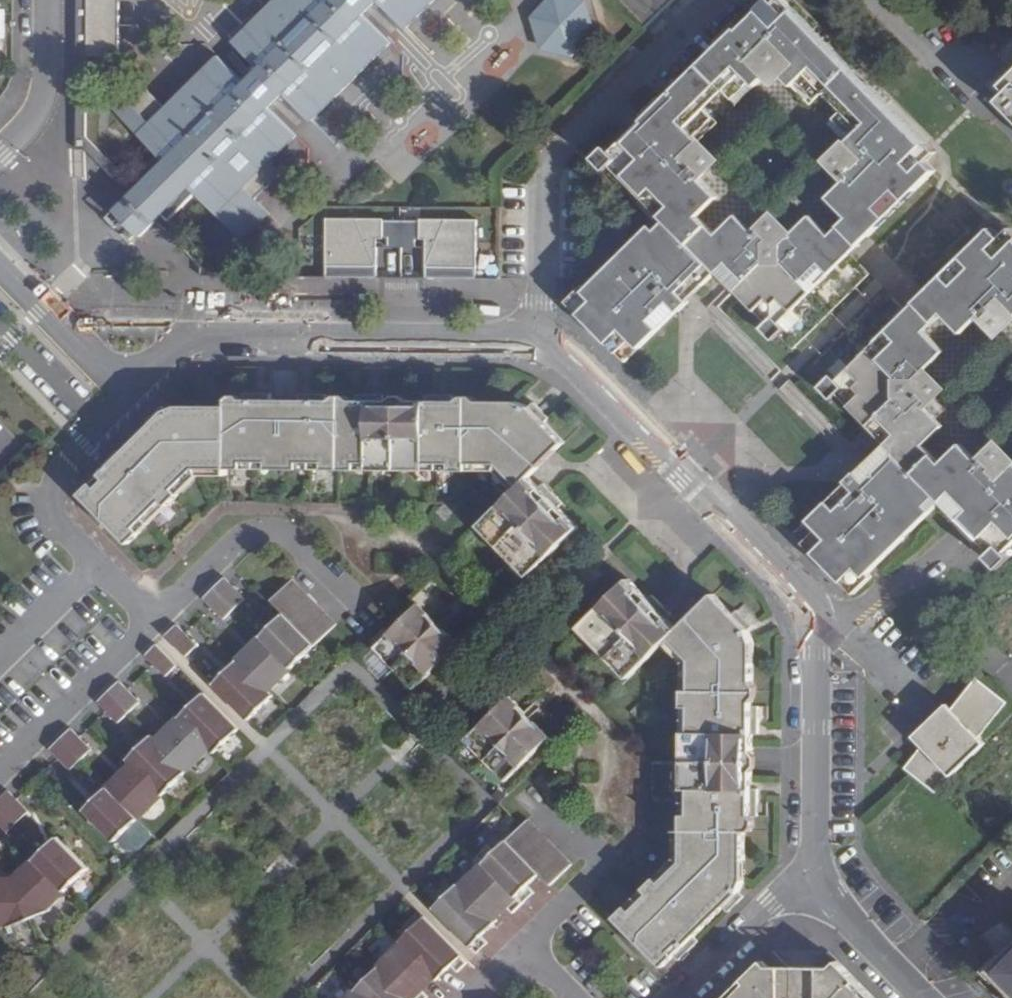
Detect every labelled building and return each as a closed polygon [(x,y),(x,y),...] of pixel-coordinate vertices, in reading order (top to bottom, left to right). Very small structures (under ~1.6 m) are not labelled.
[(81,57),(90,57),(107,57),(107,48),(123,48),(123,22),(124,0),(81,0),(81,57)] [(131,196),(116,210),(141,237),(157,222),(193,190),(245,245),(272,217),(256,200),(282,175),(272,165),(297,140),(272,113),(289,97),(313,123),(392,46),(366,19),(382,5),(407,31),(439,0),(279,0),(236,43),(262,69),(245,85),(220,58),(169,108),(144,82),(116,109),(166,161),(139,188),(131,196)] [(236,43),(279,0),(226,0),(210,16),(236,43)] [(407,31),(433,58),(491,0),(439,0),(407,31)] [(664,106),(659,101),(597,162),(658,225),(573,308),(630,366),(682,316),(683,317),(693,308),(691,307),(720,278),(769,327),(764,332),(777,345),(788,333),(783,328),(797,314),(939,177),(929,167),(939,158),(833,49),(838,44),(795,0),(764,0),(717,45),(721,50),(664,106)] [(537,27),(545,53),(569,60),(592,38),(584,13),(559,5),(537,27)] [(194,32),(144,82),(169,108),(220,58),(194,32)] [(392,46),(313,123),(340,150),(417,73),(392,46)] [(81,57),(80,150),(86,150),(131,196),(139,188),(89,136),(90,57),(81,57)] [(1001,82),(1009,90),(1000,99),(1011,112),(1011,72),(1001,82)] [(256,200),(272,217),(323,167),(297,140),(272,165),(282,175),(256,200)] [(331,220),(330,277),(379,278),(379,251),(426,251),(425,278),(477,278),(478,222),(420,221),(420,224),(387,223),(387,221),(331,220)] [(860,477),(858,475),(847,485),(849,487),(797,537),(854,595),(939,512),(954,528),(997,572),(1000,576),(1011,565),(1011,474),(1003,483),(986,464),(980,469),(962,451),(940,471),(924,454),(946,434),(927,415),(932,410),(914,391),(948,358),(930,338),(948,321),(966,340),(985,321),(987,324),(1006,305),(1011,311),(1011,236),(1004,243),(995,234),(851,374),(840,385),(835,380),(822,393),(834,404),(839,399),(888,449),(860,477)] [(797,314),(783,328),(788,333),(792,337),(806,323),(797,314)] [(835,380),(840,385),(851,374),(844,366),(832,377),(835,380)] [(533,480),(570,445),(534,407),(524,400),(480,401),(480,395),(462,395),(462,401),(425,401),(425,405),(376,404),(376,401),(354,401),(354,396),(337,396),(336,402),(245,402),(244,397),(229,397),(229,406),(186,407),(168,414),(85,496),(133,545),(205,476),(230,476),(230,472),(496,469),(517,492),(483,526),(533,577),(581,530),(561,510),(565,506),(556,497),(548,488),(547,487),(543,491),(533,480)] [(871,578),(854,595),(857,599),(875,582),(871,578)] [(217,590),(238,610),(249,600),(236,587),(228,579),(217,590)] [(274,602),(289,617),(318,646),(333,633),(341,625),(297,580),(282,594),(274,602)] [(729,915),(745,899),(741,896),(745,885),(746,833),(754,834),(755,816),(760,816),(761,791),(755,790),(756,737),(762,736),(762,709),(756,708),(758,646),(751,632),(755,628),(740,613),(736,617),(716,597),(680,632),(670,622),(675,617),(673,615),(666,607),(656,598),(652,602),(632,582),(581,630),(630,681),(666,645),(687,667),(684,831),(677,831),(676,863),(616,921),(664,971),(675,960),(679,964),(699,944),(696,941),(726,911),(729,915)] [(205,600),(215,609),(226,621),(238,610),(217,590),(205,600)] [(417,691),(463,646),(423,605),(377,649),(417,691)] [(289,617),(266,639),(299,674),(323,651),(318,646),(289,617)] [(179,626),(168,637),(189,659),(200,647),(188,635),(179,626)] [(266,639),(241,663),(275,697),(299,674),(266,639)] [(180,667),(160,646),(149,656),(157,666),(170,678),(180,667)] [(241,663),(217,686),(250,721),(275,697),(241,663)] [(980,681),(953,712),(948,707),(917,738),(925,745),(905,768),(934,793),(984,742),(979,738),(1009,705),(980,681)] [(142,704),(131,692),(122,683),(112,693),(132,714),(142,704)] [(121,725),(132,714),(112,693),(101,704),(110,712),(121,725)] [(217,754),(241,730),(208,695),(183,719),(217,754)] [(554,739),(513,697),(466,742),(508,784),(554,739)] [(658,712),(649,703),(636,717),(644,726),(658,712)] [(193,777),(217,754),(183,719),(160,742),(190,774),(193,777)] [(63,740),(84,761),(95,751),(82,738),(74,730),(63,740)] [(52,751),(61,760),(73,772),(84,761),(63,740),(52,751)] [(167,797),(190,774),(160,742),(157,740),(134,763),(136,766),(167,797)] [(145,824),(170,800),(167,797),(136,766),(112,790),(145,824)] [(122,847),(145,824),(112,790),(89,813),(122,847)] [(19,800),(11,792),(0,803),(0,804),(20,824),(32,813),(19,800)] [(10,834),(20,824),(0,804),(0,824),(10,834)] [(530,822),(523,829),(509,841),(510,842),(543,877),(552,887),(574,866),(530,822)] [(38,863),(68,894),(91,872),(61,841),(38,863)] [(543,877),(510,842),(499,852),(486,865),(526,905),(535,896),(529,890),(543,877)] [(494,846),(481,858),(486,865),(499,852),(494,846)] [(15,879),(32,923),(54,914),(72,897),(68,894),(38,863),(35,860),(15,879)] [(462,888),(496,922),(510,909),(516,915),(526,905),(486,865),(462,888)] [(11,928),(15,930),(32,923),(15,879),(14,878),(0,878),(0,928),(11,928)] [(436,910),(480,954),(489,945),(484,940),(498,925),(496,922),(462,888),(461,887),(436,910)] [(471,963),(428,919),(403,943),(405,945),(439,979),(441,981),(454,968),(460,973),(471,963)] [(382,969),(410,997),(430,997),(425,993),(439,979),(405,945),(382,969)] [(996,965),(997,966),(1005,974),(1000,980),(1011,992),(1011,950),(996,965)] [(837,961),(832,967),(769,970),(763,964),(728,997),(875,997),(837,961)] [(1000,980),(1005,974),(997,966),(988,975),(996,983),(1000,980)] [(382,969),(358,992),(364,997),(410,997),(382,969)]
